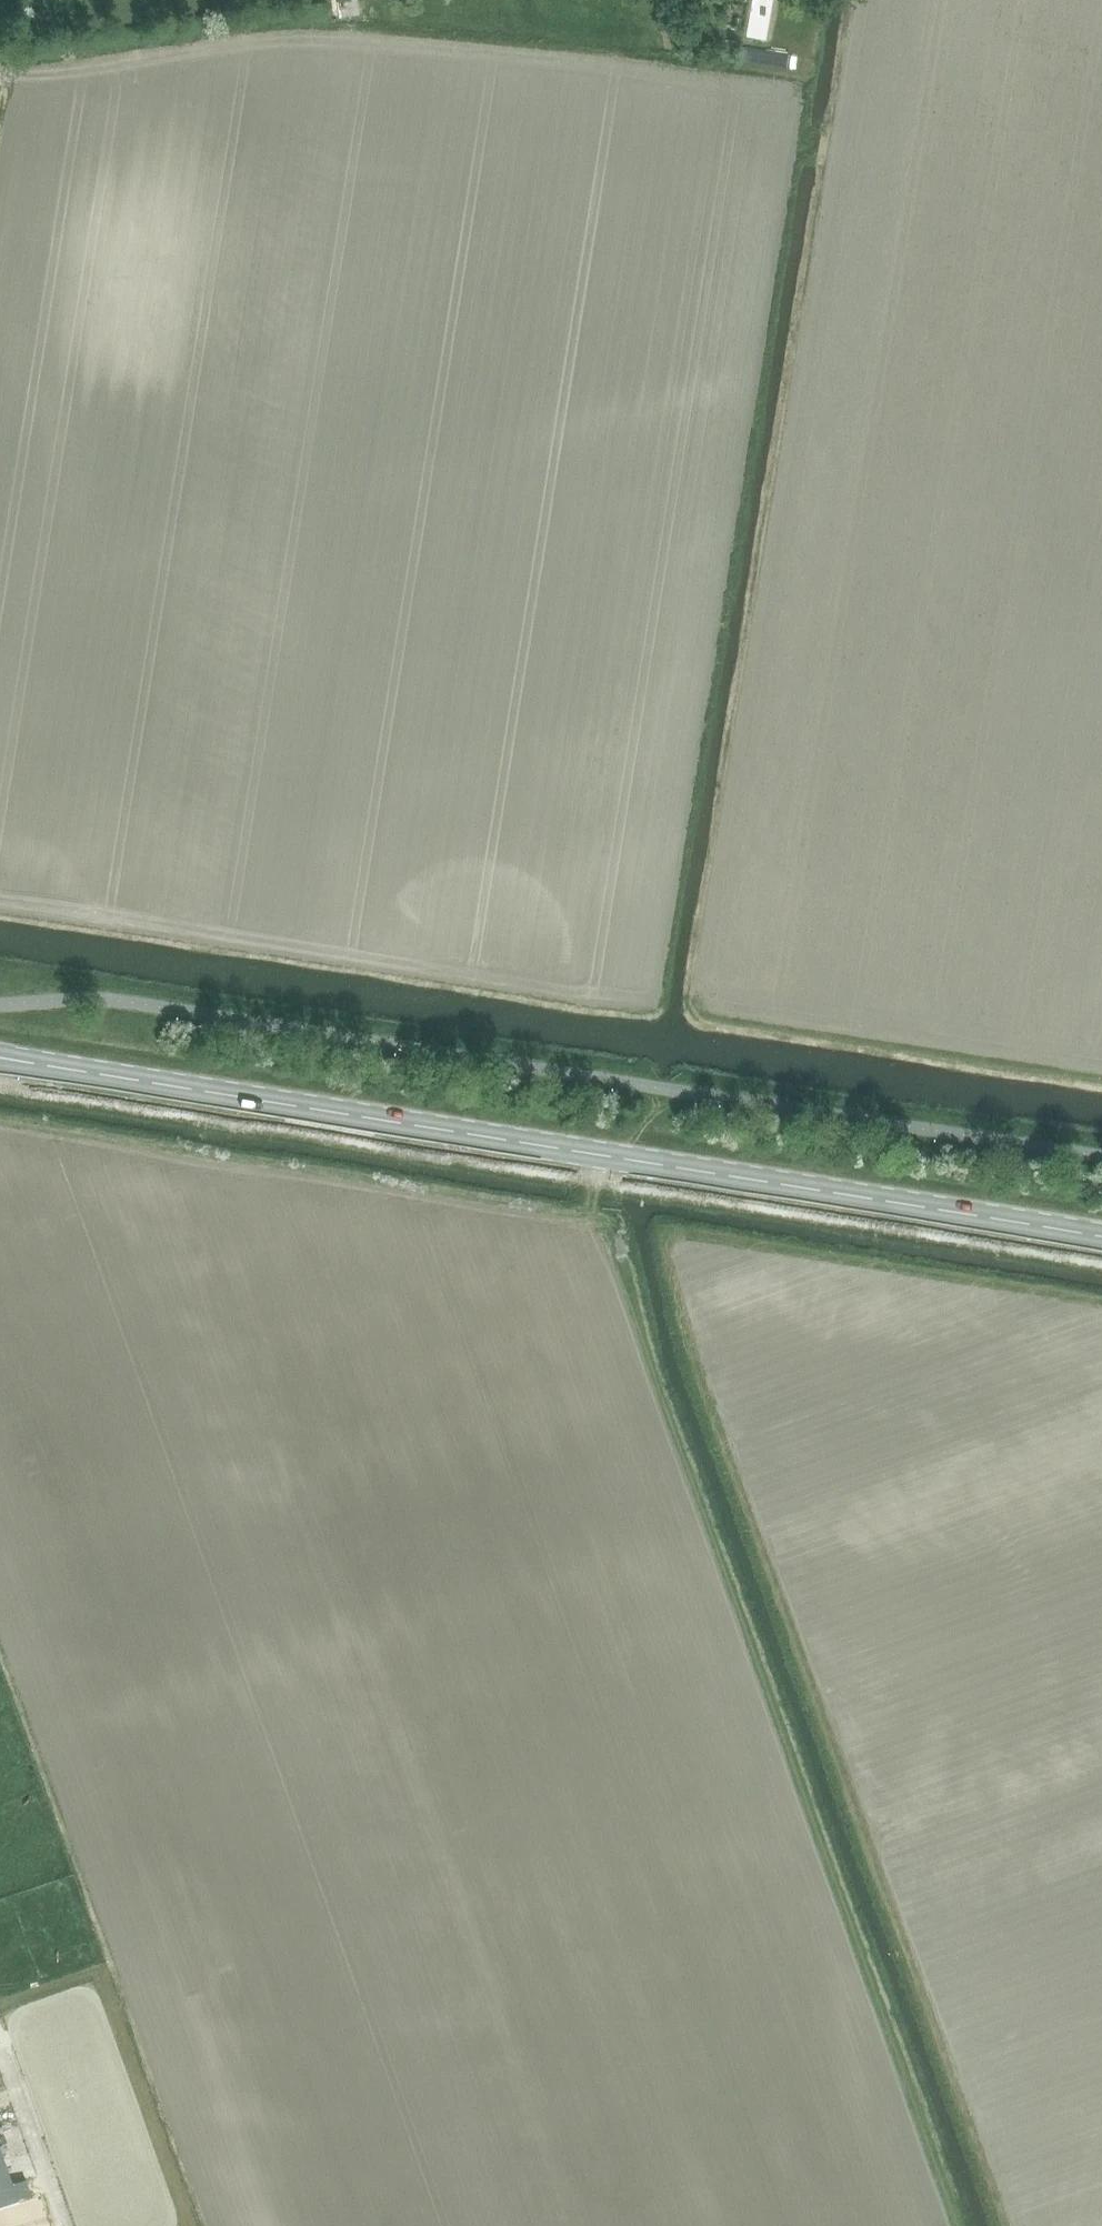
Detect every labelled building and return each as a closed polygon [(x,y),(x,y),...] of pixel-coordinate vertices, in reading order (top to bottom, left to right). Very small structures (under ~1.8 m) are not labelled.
[(18,2201),(18,2199),(29,2195),(24,2180),(12,2184),(0,2150),(0,2208),(18,2201)]
